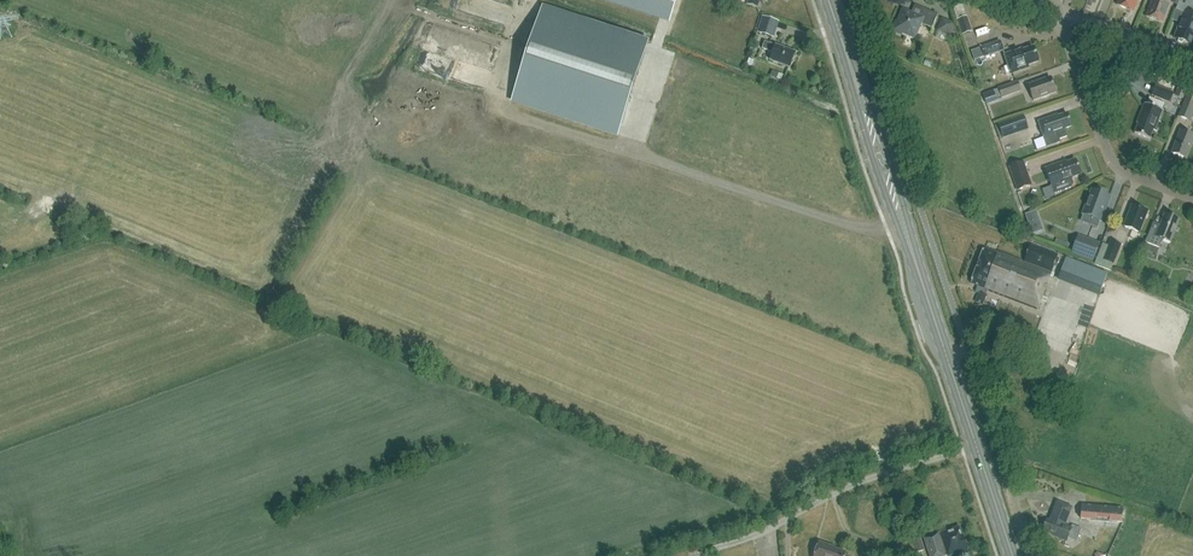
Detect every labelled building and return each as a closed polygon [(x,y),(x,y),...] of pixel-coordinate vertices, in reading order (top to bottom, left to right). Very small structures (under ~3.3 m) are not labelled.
[(670,20),(676,0),(606,0),(670,20)] [(1117,6),(1133,12),(1137,0),(1119,0),(1117,6)] [(1170,3),(1162,0),(1153,0),(1146,17),(1162,23),(1170,3)] [(1176,10),(1184,13),(1174,38),(1178,40),(1178,42),(1182,43),(1183,42),(1192,45),(1192,43),(1192,0),(1180,0),(1176,10)] [(915,39),(921,24),(932,28),(937,15),(922,8),(919,16),(902,9),(897,22),(895,21),(891,31),(901,35),(902,34),(915,39)] [(542,9),(512,100),(618,134),(647,44),(542,9)] [(774,38),(779,22),(761,17),(757,33),(774,38)] [(957,20),(962,35),(972,32),(967,17),(957,20)] [(937,31),(950,36),(951,32),(954,26),(954,24),(942,19),(937,31)] [(448,48),(451,30),(429,26),(426,43),(448,48)] [(984,57),(1004,51),(1000,40),(980,47),(984,57)] [(764,42),(762,49),(773,53),(770,60),(790,67),(795,53),(764,42)] [(424,45),(418,67),(487,88),(495,63),(481,59),(484,50),(483,50),(484,46),(475,43),(470,59),(424,45)] [(1022,49),(1004,55),(1011,74),(1029,67),(1028,65),(1038,62),(1033,47),(1023,51),(1022,49)] [(1034,101),(1056,93),(1050,77),(1028,85),(1034,101)] [(998,89),(1001,97),(1019,91),(1016,82),(998,89)] [(1173,93),(1155,86),(1152,95),(1170,102),(1173,93)] [(1183,98),(1186,92),(1177,89),(1175,95),(1183,98)] [(1188,94),(1179,116),(1190,121),(1192,114),(1192,96),(1188,94)] [(1139,118),(1140,119),(1134,134),(1149,139),(1153,130),(1154,131),(1162,110),(1145,103),(1139,118)] [(1057,115),(1038,122),(1046,147),(1059,142),(1058,140),(1067,137),(1065,129),(1072,127),(1067,114),(1057,117),(1057,115)] [(1027,126),(1023,115),(998,124),(1003,138),(1018,133),(1016,129),(1027,126)] [(1192,142),(1192,136),(1180,131),(1171,153),(1186,159),(1192,142)] [(1072,180),(1072,178),(1081,175),(1076,160),(1060,165),(1060,164),(1045,169),(1054,194),(1071,188),(1073,184),(1071,180),(1072,180)] [(1032,185),(1023,161),(1008,167),(1017,191),(1032,185)] [(474,171),(473,179),(498,182),(499,174),(474,171)] [(1090,225),(1097,228),(1109,197),(1093,190),(1090,199),(1088,198),(1085,207),(1087,207),(1084,215),(1093,219),(1090,225)] [(1148,212),(1132,205),(1124,227),(1139,233),(1148,212)] [(1145,242),(1146,243),(1144,249),(1156,253),(1158,247),(1159,248),(1162,240),(1171,243),(1180,220),(1164,214),(1160,225),(1153,222),(1145,242)] [(1100,244),(1078,236),(1072,253),(1094,261),(1100,244)] [(1103,260),(1113,264),(1121,245),(1111,241),(1103,260)] [(1030,246),(1024,261),(1051,271),(1057,255),(1030,246)] [(975,292),(979,294),(985,296),(987,291),(1037,310),(1051,273),(996,252),(996,253),(984,249),(971,283),(977,286),(975,292)] [(1060,280),(1102,295),(1110,272),(1069,257),(1060,280)] [(979,294),(976,303),(982,305),(985,296),(979,294)] [(1052,536),(1065,541),(1066,538),(1076,542),(1082,529),(1072,525),(1071,527),(1064,524),(1071,508),(1057,502),(1050,521),(1047,520),(1043,531),(1053,535),(1052,536)] [(1121,524),(1123,508),(1082,504),(1080,520),(1095,521),(1096,518),(1109,520),(1109,522),(1121,524)] [(949,555),(969,547),(966,541),(965,541),(963,536),(962,537),(959,527),(947,531),(947,530),(940,532),(940,533),(924,538),(931,555),(942,555),(949,553),(949,555)] [(909,554),(924,550),(921,538),(912,541),(913,544),(910,545),(898,541),(895,548),(909,554)] [(845,552),(830,547),(830,546),(819,542),(814,555),(844,555),(845,552)]
